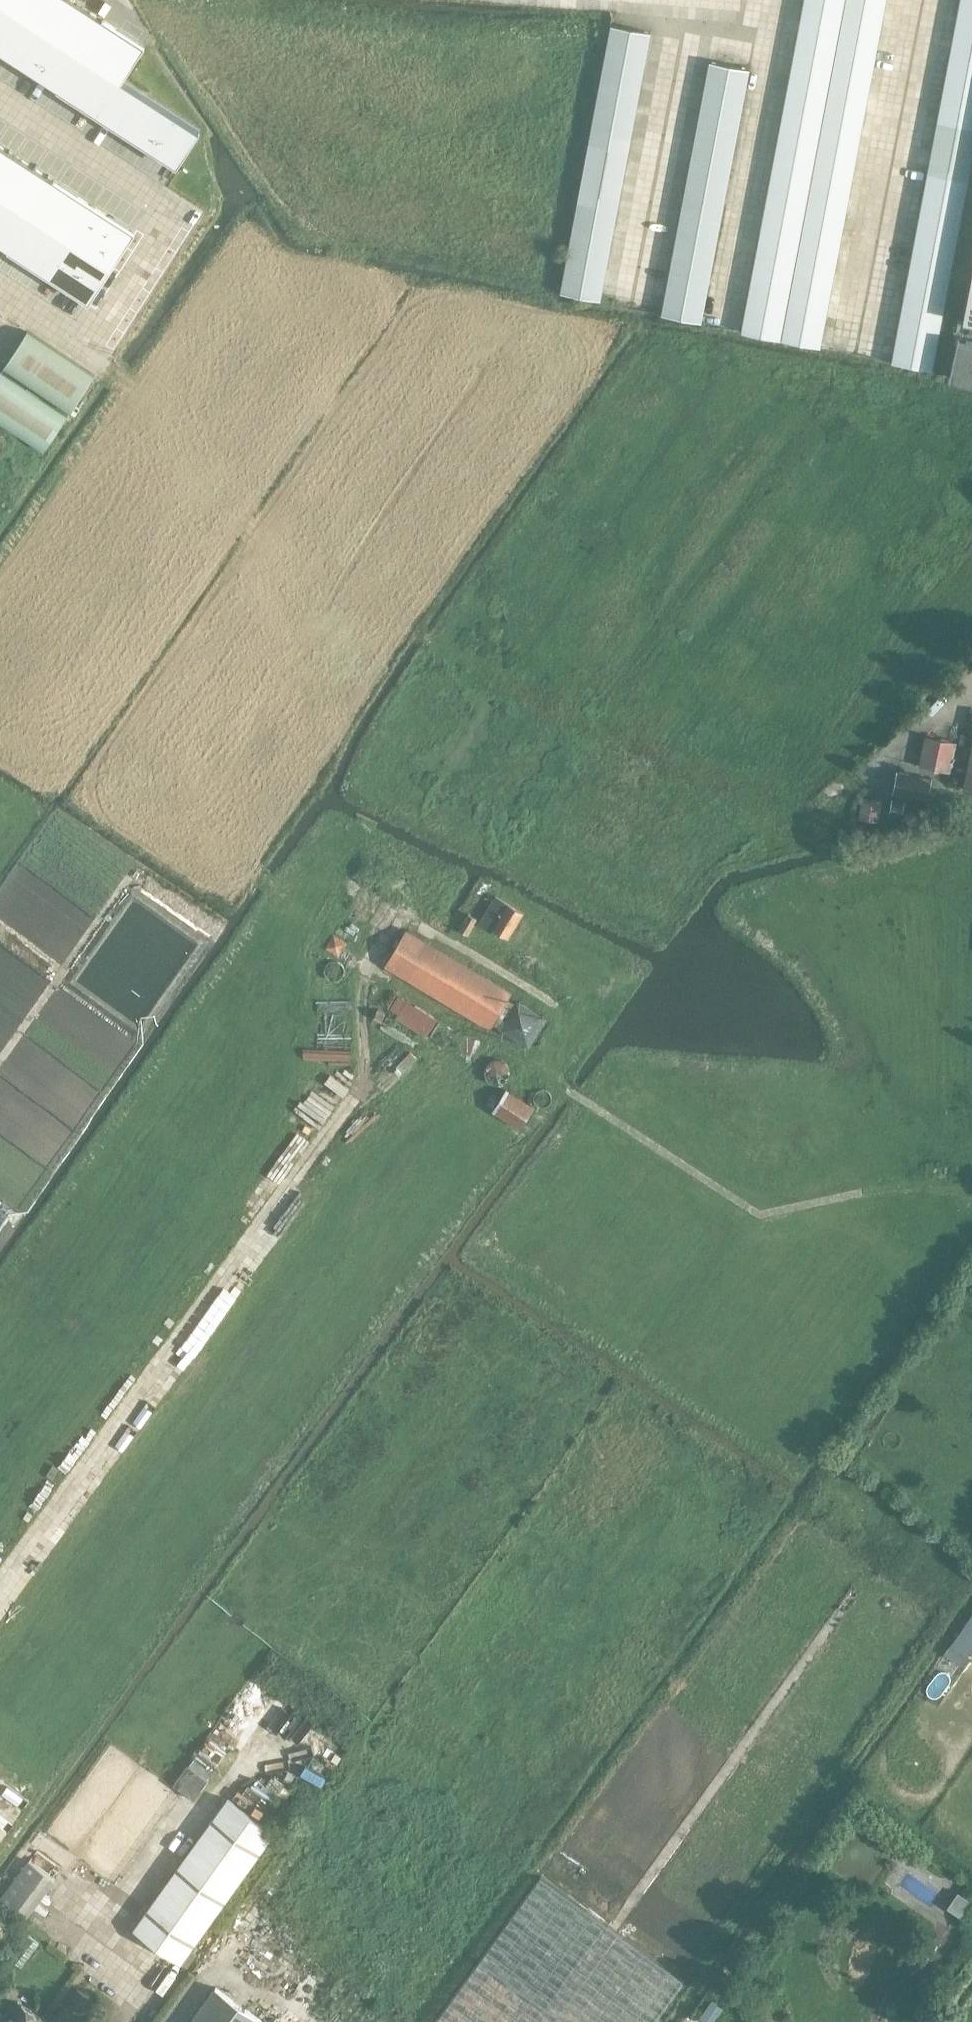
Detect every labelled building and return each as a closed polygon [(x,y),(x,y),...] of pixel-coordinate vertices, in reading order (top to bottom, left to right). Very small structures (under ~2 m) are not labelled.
[(8,6),(27,19),(40,0),(12,0),(8,6)] [(27,19),(47,31),(67,0),(40,0),(27,19)] [(47,31),(66,44),(88,10),(72,0),(67,0),(47,31)] [(741,331),(821,346),(886,0),(804,0),(741,331)] [(891,360),(931,368),(971,155),(971,0),(959,0),(891,360)] [(8,6),(0,1),(0,19),(8,6)] [(0,19),(0,49),(6,53),(27,19),(8,6),(0,19)] [(88,10),(66,44),(86,57),(108,23),(88,10)] [(27,19),(6,53),(25,65),(47,31),(27,19)] [(108,23),(86,57),(106,69),(126,82),(126,81),(147,48),(108,23)] [(611,24),(561,291),(600,299),(651,32),(611,24)] [(47,31),(25,65),(45,78),(66,44),(47,31)] [(66,44),(45,78),(64,91),(86,57),(66,44)] [(86,57),(64,91),(84,103),(106,69),(86,57)] [(710,61),(662,313),(701,321),(749,68),(710,61)] [(106,69),(84,103),(104,116),(126,82),(106,69)] [(126,82),(104,116),(123,128),(145,93),(126,81),(126,82)] [(145,93),(123,128),(142,141),(165,106),(145,93)] [(165,106),(142,141),(162,153),(184,118),(165,106)] [(184,118),(162,153),(182,166),(204,131),(184,118)] [(16,156),(0,146),(0,181),(16,156)] [(35,168),(16,156),(0,181),(0,194),(13,203),(35,168)] [(35,217),(57,183),(35,168),(13,203),(35,217)] [(71,240),(94,206),(57,183),(35,217),(71,240)] [(13,203),(0,194),(0,222),(13,203)] [(35,217),(13,203),(0,222),(0,243),(13,251),(35,217)] [(111,266),(133,232),(94,206),(71,240),(111,266)] [(49,275),(71,240),(35,217),(13,251),(49,275)] [(89,301),(111,266),(71,240),(49,275),(89,301)] [(971,320),(971,267),(962,318),(971,320)] [(48,448),(95,370),(25,329),(0,371),(0,420),(48,448)] [(959,337),(958,337),(950,375),(971,380),(971,340),(959,337)] [(950,772),(956,743),(925,735),(918,765),(950,772)] [(932,778),(896,771),(892,792),(928,799),(932,778)] [(861,796),(861,797),(858,817),(880,822),(884,800),(861,796)] [(905,800),(892,798),(889,810),(902,812),(905,800)] [(128,872),(136,878),(142,870),(134,864),(128,872)] [(509,935),(524,912),(495,895),(479,922),(493,930),(495,927),(509,935)] [(468,935),(478,919),(468,913),(458,929),(468,935)] [(511,992),(408,930),(407,929),(386,964),(490,1026),(493,1023),(500,1027),(498,1029),(528,1047),(546,1017),(516,999),(515,1002),(508,997),(511,992)] [(480,1046),(438,1019),(398,994),(389,1008),(398,1014),(395,1019),(424,1036),(427,1032),(429,1034),(471,1061),(480,1046)] [(44,1151),(50,1176),(108,1094),(98,1087),(96,1090),(79,1094),(76,1079),(65,1095),(54,1097),(70,1108),(71,1113),(55,1117),(53,1108),(47,1117),(32,1120),(26,1128),(29,1143),(33,1142),(44,1151)] [(545,1113),(534,1107),(534,1106),(505,1087),(491,1110),(520,1129),(522,1126),(534,1132),(545,1113)] [(8,1215),(0,1209),(0,1227),(8,1215)] [(960,1665),(971,1649),(971,1614),(943,1653),(960,1665)] [(195,1794),(214,1771),(206,1764),(193,1780),(184,1773),(178,1780),(195,1794)] [(180,1962),(275,1832),(227,1798),(133,1928),(180,1962)] [(28,1860),(1,1898),(28,1917),(55,1880),(28,1860)] [(544,1873),(427,2021),(653,2021),(687,1977),(544,1873)] [(957,1891),(947,1907),(964,1918),(971,1906),(971,1901),(957,1891)] [(190,2021),(262,2021),(263,2021),(215,1986),(190,2021)] [(19,2002),(5,2021),(45,2021),(46,2019),(19,2002)]
